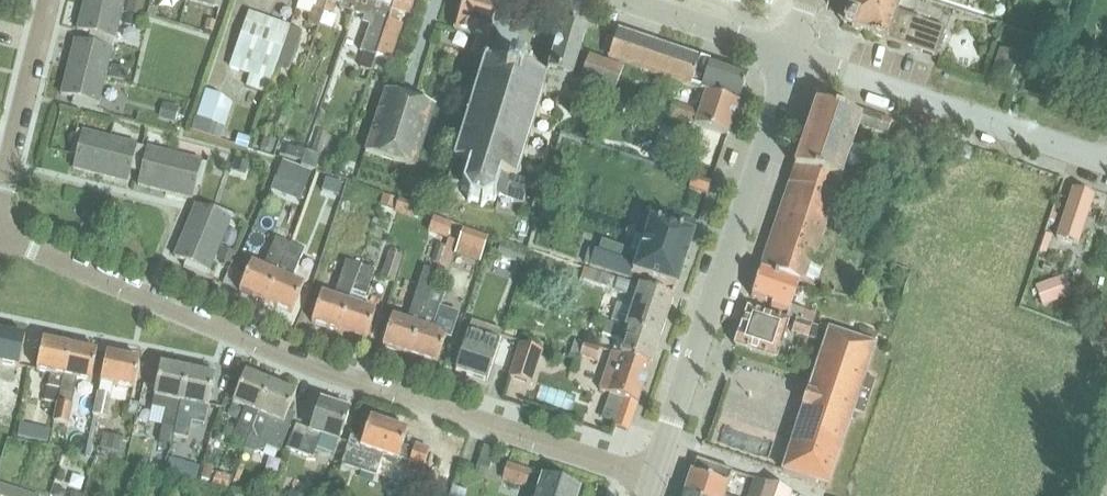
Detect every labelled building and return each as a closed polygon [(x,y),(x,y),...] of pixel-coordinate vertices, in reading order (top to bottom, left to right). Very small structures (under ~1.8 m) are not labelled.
[(120,12),(123,0),(84,0),(83,4),(120,12)] [(186,1),(218,11),(221,0),(186,0),(186,1)] [(326,0),(317,0),(314,7),(313,7),(307,23),(318,26),(322,11),(326,0)] [(322,11),(331,14),(335,0),(326,0),(322,11)] [(338,8),(351,12),(352,9),(355,0),(341,0),(338,8)] [(351,14),(364,18),(361,25),(368,28),(361,51),(365,53),(359,69),(369,72),(375,56),(393,0),(355,0),(352,9),(351,12),(351,14)] [(375,56),(390,61),(402,26),(392,23),(396,13),(409,17),(415,0),(393,0),(375,56)] [(454,32),(487,42),(499,4),(488,0),(463,0),(454,32)] [(928,25),(921,23),(921,21),(895,12),(900,0),(851,0),(842,26),(886,41),(886,40),(936,57),(945,31),(928,25)] [(129,1),(125,16),(139,19),(143,4),(129,1)] [(1064,1),(1060,16),(1070,19),(1074,4),(1064,1)] [(952,9),(967,15),(970,8),(954,2),(952,9)] [(120,12),(83,4),(76,31),(90,34),(89,39),(112,45),(120,12)] [(970,8),(967,15),(983,20),(985,13),(970,8)] [(276,66),(288,28),(247,14),(238,42),(229,68),(249,75),(245,86),(266,93),(276,66)] [(126,17),(123,26),(133,29),(135,20),(126,17)] [(205,22),(204,31),(212,32),(214,24),(205,22)] [(562,23),(544,79),(546,80),(543,92),(573,101),(578,85),(569,82),(585,30),(562,23)] [(287,70),(300,32),(288,28),(276,66),(287,70)] [(689,88),(698,59),(657,45),(619,32),(617,31),(607,60),(689,88)] [(112,45),(89,39),(87,45),(75,42),(68,68),(105,77),(112,45)] [(1000,53),(994,72),(1009,77),(1016,58),(1000,53)] [(587,58),(578,85),(613,97),(621,69),(587,58)] [(737,104),(747,76),(698,59),(689,88),(704,93),(737,104)] [(546,80),(544,79),(529,75),(530,74),(526,73),(526,74),(505,67),(506,66),(502,65),(501,66),(487,62),(487,61),(484,60),(483,64),(484,64),(481,75),(478,74),(477,77),(480,78),(474,95),(472,94),(471,97),(474,98),(468,115),(465,114),(464,117),(468,118),(462,135),(459,134),(458,138),(461,139),(456,155),(453,154),(452,158),(455,159),(447,183),(462,188),(460,190),(462,192),(464,191),(469,200),(467,202),(470,204),(472,201),(481,205),(480,207),(483,207),(483,204),(492,201),(493,202),(495,200),(494,198),(521,207),(528,185),(516,181),(517,179),(519,179),(520,176),(518,176),(523,159),(525,159),(527,156),(523,155),(529,138),(532,138),(533,136),(530,135),(536,117),(538,117),(539,114),(536,113),(542,96),(544,97),(545,94),(542,93),(543,92),(546,80)] [(110,66),(108,78),(124,82),(127,70),(110,66)] [(105,77),(68,68),(62,95),(75,98),(73,105),(97,111),(105,77)] [(203,92),(190,131),(219,141),(231,105),(219,98),(203,92)] [(414,169),(434,108),(385,92),(365,153),(414,169)] [(737,104),(704,93),(699,109),(693,107),(691,112),(672,105),(668,117),(727,136),(737,104)] [(801,147),(794,168),(794,169),(839,184),(841,180),(845,167),(852,170),(858,166),(861,157),(858,150),(851,148),(858,128),(886,137),(891,122),(862,112),(860,120),(815,105),(801,147)] [(317,129),(310,153),(319,156),(326,132),(317,129)] [(100,176),(109,140),(76,131),(70,155),(77,157),(74,169),(100,176)] [(238,135),(235,146),(247,150),(250,139),(238,135)] [(109,140),(100,176),(127,183),(130,171),(135,173),(142,148),(109,140)] [(263,140),(259,153),(271,156),(275,144),(263,140)] [(174,157),(142,148),(135,173),(141,174),(138,185),(165,192),(174,157)] [(287,148),(285,155),(302,160),(305,151),(296,149),(296,150),(287,148)] [(208,165),(174,157),(165,192),(192,199),(195,188),(201,190),(208,165)] [(235,161),(231,173),(244,177),(248,166),(235,161)] [(282,163),(276,180),(305,191),(312,174),(282,163)] [(794,169),(787,188),(833,203),(839,184),(794,169)] [(691,179),(691,180),(688,188),(706,195),(709,185),(691,179)] [(1094,197),(1072,190),(1055,239),(1077,246),(1094,197)] [(384,199),(381,208),(395,213),(398,203),(384,199)] [(398,203),(395,213),(414,219),(417,209),(398,203)] [(196,207),(185,232),(220,247),(233,216),(209,206),(207,212),(196,207)] [(589,251),(585,264),(589,266),(589,268),(630,281),(632,275),(673,289),(676,289),(694,237),(691,235),(695,223),(673,216),(669,228),(651,222),(644,241),(636,238),(635,240),(631,253),(619,248),(615,260),(589,251)] [(434,221),(430,231),(449,237),(452,227),(434,221)] [(463,231),(455,255),(480,263),(488,239),(463,231)] [(220,247),(185,232),(174,258),(185,263),(183,268),(207,278),(220,247)] [(274,239),(261,268),(251,264),(239,292),(265,304),(277,275),(289,246),(274,239)] [(228,240),(224,249),(231,252),(234,243),(228,240)] [(454,242),(448,240),(445,250),(438,269),(437,274),(443,276),(454,242)] [(501,243),(496,257),(523,266),(528,252),(501,243)] [(277,275),(265,304),(291,315),(303,286),(290,281),(303,251),(289,246),(277,275)] [(221,247),(217,257),(230,263),(235,253),(231,252),(224,249),(221,247)] [(436,247),(430,266),(438,269),(445,250),(436,247)] [(402,256),(388,252),(379,281),(392,285),(402,256)] [(344,261),(331,299),(322,296),(312,325),(338,334),(348,305),(361,267),(344,261)] [(530,265),(525,279),(535,283),(540,268),(530,265)] [(361,267),(348,305),(338,334),(365,344),(375,314),(360,309),(373,271),(361,267)] [(617,303),(611,320),(627,326),(626,328),(626,330),(629,331),(628,332),(658,342),(673,299),(583,269),(579,280),(636,299),(633,309),(617,303)] [(759,271),(751,298),(771,304),(770,309),(787,314),(785,319),(792,321),(793,319),(802,322),(812,326),(815,317),(805,313),(790,308),(798,285),(797,285),(798,284),(798,283),(759,271)] [(409,358),(431,291),(436,276),(424,272),(407,325),(392,320),(382,349),(409,358)] [(1050,284),(1033,291),(1040,310),(1057,303),(1050,284)] [(431,291),(409,358),(437,367),(445,340),(449,342),(458,316),(440,310),(445,296),(431,291)] [(775,362),(787,325),(747,311),(734,347),(736,347),(775,362)] [(815,343),(820,330),(795,322),(790,335),(815,343)] [(471,323),(455,373),(486,383),(498,345),(496,345),(500,332),(471,323)] [(606,324),(602,335),(620,340),(622,334),(627,336),(620,357),(649,367),(658,342),(628,332),(629,331),(626,330),(626,328),(623,327),(622,329),(606,324)] [(858,329),(854,341),(872,346),(875,335),(858,329)] [(19,367),(24,336),(0,331),(0,364),(19,367)] [(871,360),(875,349),(828,333),(806,399),(781,474),(828,489),(853,414),(863,417),(874,383),(865,380),(868,370),(871,360)] [(502,340),(494,365),(507,369),(515,344),(502,340)] [(64,377),(70,347),(43,341),(36,371),(51,374),(45,401),(58,404),(64,377)] [(577,361),(578,358),(583,345),(575,342),(569,358),(577,361)] [(583,345),(578,358),(595,364),(599,350),(583,345)] [(509,379),(530,386),(541,352),(520,346),(509,379)] [(68,426),(78,380),(91,382),(97,352),(70,347),(64,377),(58,404),(54,423),(68,426)] [(133,390),(139,362),(106,355),(100,383),(133,390)] [(613,355),(598,397),(621,405),(620,410),(614,427),(627,432),(649,367),(620,357),(613,355)] [(871,360),(868,370),(876,373),(879,363),(871,360)] [(161,367),(152,409),(165,412),(161,427),(158,444),(171,447),(173,438),(174,434),(174,431),(175,430),(180,404),(187,373),(161,367)] [(174,434),(173,438),(186,441),(189,424),(203,427),(213,378),(187,373),(180,404),(175,430),(174,431),(174,434)] [(269,385),(245,375),(233,404),(245,409),(233,439),(246,444),(269,385)] [(280,451),(295,413),(289,411),(295,396),(269,385),(246,444),(243,450),(244,450),(244,448),(253,452),(264,449),(266,445),(280,451)] [(98,396),(93,417),(106,420),(110,398),(98,396)] [(129,403),(127,413),(136,415),(138,405),(129,403)] [(296,428),(285,451),(312,460),(313,457),(315,451),(332,457),(337,443),(338,443),(348,415),(319,404),(309,433),(296,428)] [(403,449),(407,435),(369,422),(362,443),(350,439),(341,464),(375,476),(382,456),(399,462),(400,461),(410,464),(407,473),(420,477),(429,452),(415,448),(413,452),(403,449)] [(37,430),(34,442),(46,445),(49,433),(37,430)] [(102,438),(99,452),(127,458),(130,444),(102,438)] [(483,450),(475,474),(487,478),(495,454),(483,450)] [(89,471),(93,460),(65,452),(62,464),(89,471)] [(731,473),(695,460),(691,476),(684,495),(723,495),(731,473)] [(184,464),(180,477),(195,482),(199,469),(184,464)] [(204,468),(200,481),(208,483),(212,470),(204,468)] [(523,488),(527,475),(505,468),(501,481),(523,488)] [(216,473),(213,485),(229,489),(232,478),(216,473)] [(535,495),(577,495),(579,491),(541,478),(535,495)] [(791,493),(753,480),(748,495),(790,495),(791,493)] [(18,491),(0,485),(0,495),(17,495),(18,491)]
